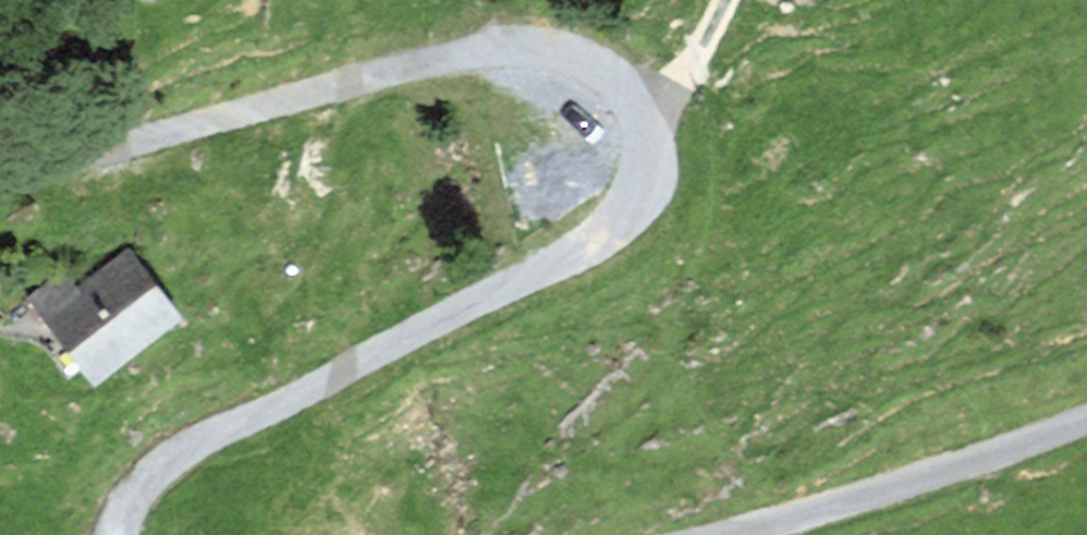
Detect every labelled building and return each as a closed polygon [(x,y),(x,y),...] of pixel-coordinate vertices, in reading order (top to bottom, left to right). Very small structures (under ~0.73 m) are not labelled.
[(161,311),(110,254),(34,323),(86,379),(161,311)]
